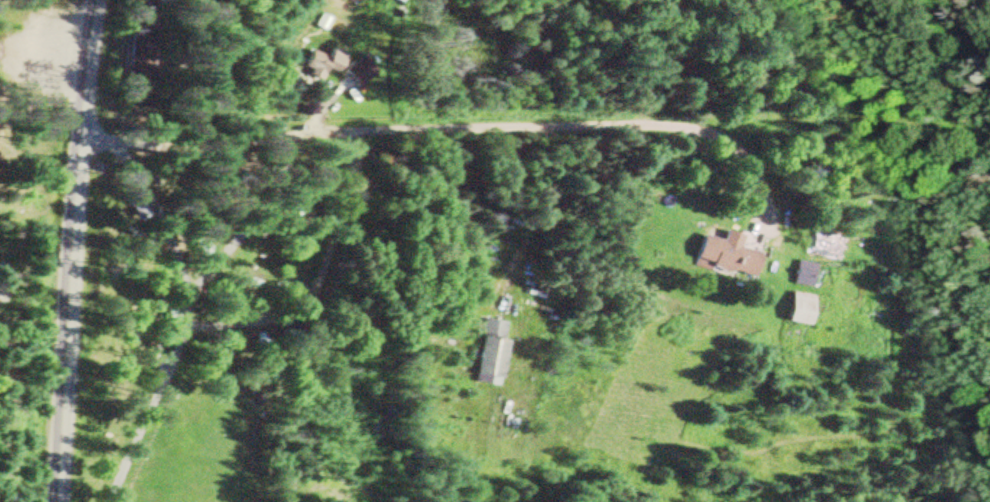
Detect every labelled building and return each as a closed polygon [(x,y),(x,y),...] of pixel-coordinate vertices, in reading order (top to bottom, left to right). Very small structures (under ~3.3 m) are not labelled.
[(149,80),(157,16),(131,12),(122,76),(149,80)] [(309,49),(299,67),(317,76),(322,66),(332,71),(341,53),(328,46),(323,56),(309,49)] [(352,85),(372,74),(362,56),(342,67),(352,85)] [(803,247),(837,255),(842,234),(808,226),(803,247)] [(692,260),(750,276),(757,252),(736,246),(740,233),(723,229),(720,238),(700,233),(692,260)] [(790,283),(810,286),(814,262),(794,259),(790,283)] [(806,324),(811,294),(789,290),(784,321),(806,324)] [(503,320),(478,317),(473,374),(498,376),(503,320)]
